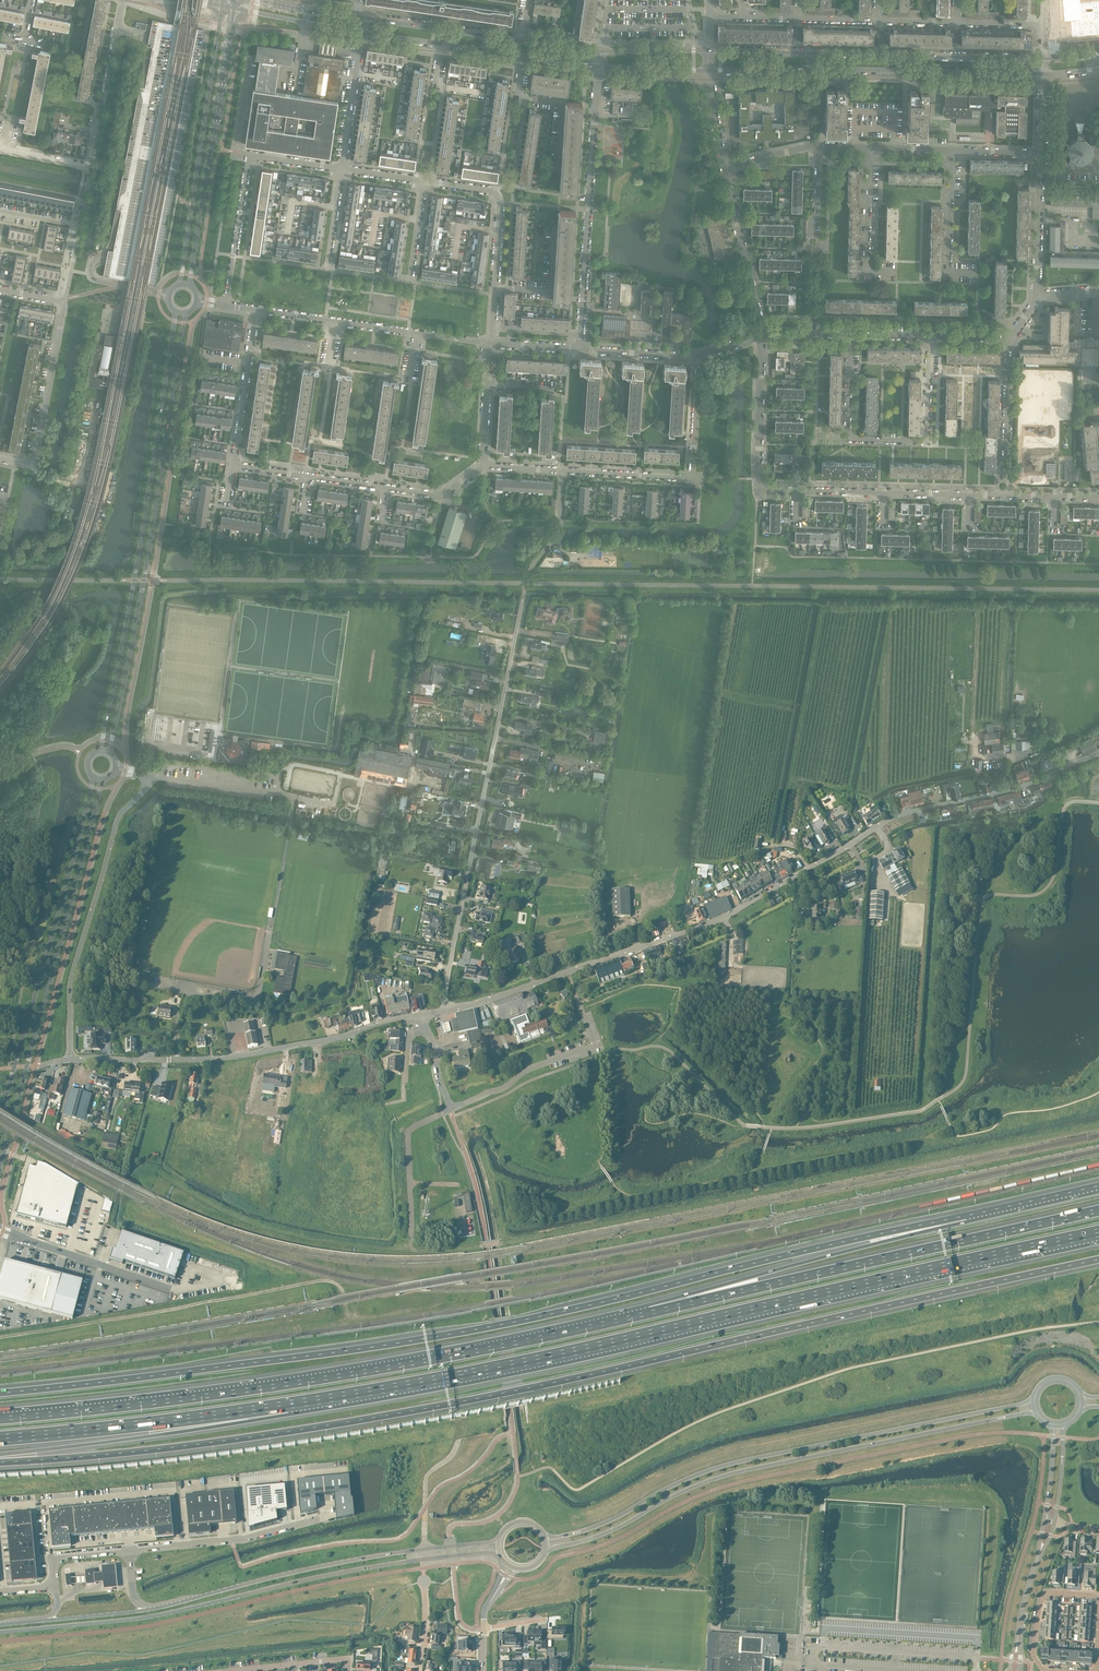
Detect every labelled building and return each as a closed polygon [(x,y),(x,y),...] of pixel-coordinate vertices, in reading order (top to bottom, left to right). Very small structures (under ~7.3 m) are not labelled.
[(94,12),(104,14),(107,0),(96,0),(94,12)] [(579,33),(579,36),(589,38),(591,38),(591,37),(596,0),(584,0),(579,33)] [(780,10),(790,10),(790,0),(780,0),(780,10)] [(859,12),(869,12),(869,0),(859,0),(859,12)] [(898,0),(898,3),(898,9),(902,9),(905,9),(908,9),(909,0),(899,0),(898,0)] [(937,14),(948,14),(948,0),(938,0),(937,14)] [(977,2),(976,2),(976,5),(977,5),(977,11),(980,11),(984,11),(987,11),(987,0),(977,0),(977,2)] [(1016,16),(1026,16),(1027,0),(1016,0),(1016,16)] [(1064,22),(1070,21),(1072,38),(1097,36),(1098,35),(1098,1),(1081,3),(1080,0),(1062,0),(1064,22)] [(555,4),(554,6),(553,15),(560,16),(561,7),(557,7),(557,4),(555,4)] [(104,14),(94,12),(90,29),(101,31),(104,14)] [(177,174),(183,143),(184,143),(186,133),(185,133),(191,103),(193,92),(199,62),(201,52),(201,51),(205,30),(153,20),(150,36),(148,47),(153,48),(145,88),(140,87),(139,92),(139,93),(133,123),(131,133),(125,164),(123,174),(118,204),(117,204),(116,209),(119,210),(121,210),(113,251),(109,250),(106,265),(104,276),(129,281),(148,285),(155,286),(159,265),(160,266),(162,255),(161,255),(167,225),(168,225),(170,214),(169,214),(175,184),(176,184),(178,174),(177,174)] [(146,30),(147,24),(137,22),(136,29),(146,30)] [(794,41),(795,30),(791,29),(791,26),(792,26),(792,25),(786,25),(786,28),(784,28),(784,25),(726,24),(726,28),(724,28),(724,23),(718,23),(718,24),(718,39),(794,41)] [(800,41),(837,42),(875,43),(875,31),(876,31),(876,27),(815,26),(815,29),(813,29),(813,26),(803,25),(803,26),(801,26),(800,41)] [(889,28),(889,34),(889,43),(933,44),(953,45),(953,34),(951,34),(951,29),(948,29),(945,29),(945,32),(942,32),(942,29),(898,28),(898,31),(896,31),(896,28),(893,28),(889,28)] [(101,31),(90,29),(87,46),(98,48),(101,31)] [(962,30),(961,45),(1020,46),(1022,46),(1031,47),(1032,31),(1026,31),(1020,31),(1020,34),(1018,34),(1018,31),(970,30),(970,33),(969,33),(969,29),(965,29),(965,30),(962,30)] [(336,42),(320,40),(318,53),(334,55),(336,42)] [(5,50),(12,52),(13,48),(6,47),(6,44),(0,43),(0,76),(5,50)] [(245,145),(330,157),(338,102),(302,96),(275,92),(280,61),(292,63),(294,48),(258,43),(256,58),(262,59),(257,90),(254,89),(248,126),(245,145)] [(98,48),(87,46),(84,63),(95,65),(98,48)] [(51,53),(41,51),(40,53),(33,52),(32,55),(40,57),(28,118),(20,116),(20,120),(27,121),(25,130),(35,132),(51,53)] [(302,95),(302,96),(338,102),(344,59),(334,57),(309,53),(306,75),(305,80),(304,86),(302,95)] [(95,65),(84,63),(81,79),(91,81),(95,65)] [(417,137),(423,93),(426,72),(427,68),(424,68),(424,66),(421,66),(420,67),(418,67),(417,70),(415,70),(405,135),(409,135),(408,139),(416,140),(417,137)] [(568,95),(571,78),(533,72),(530,90),(568,95)] [(499,148),(506,104),(509,84),(509,80),(507,80),(507,78),(503,78),(503,79),(500,79),(500,82),(497,82),(488,147),(491,148),(491,151),(499,152),(499,148)] [(91,81),(81,79),(77,96),(88,98),(91,81)] [(366,160),(371,122),(376,89),(372,89),(373,86),(365,84),(364,88),(353,161),(356,161),(356,163),(360,164),(360,162),(362,162),(363,159),(366,160)] [(843,120),(843,106),(845,106),(845,98),(844,98),(844,96),(845,96),(846,95),(846,94),(846,93),(846,92),(846,91),(846,90),(846,89),(845,89),(845,88),(844,87),(843,86),(842,86),(841,85),(840,85),(839,85),(838,85),(838,86),(837,86),(836,86),(836,87),(829,86),(829,88),(825,88),(824,96),(826,96),(826,97),(824,97),(824,99),(823,100),(823,102),(823,103),(823,105),(823,106),(823,108),(823,109),(824,111),(825,111),(825,134),(846,135),(846,124),(841,124),(841,123),(844,123),(844,120),(845,120),(843,120)] [(642,88),(612,86),(611,99),(614,100),(614,101),(613,101),(612,113),(618,113),(619,102),(618,102),(618,100),(641,101),(642,88)] [(794,138),(793,91),(778,92),(778,89),(755,89),(755,92),(739,92),(740,139),(749,139),(749,141),(763,140),(763,138),(771,138),(772,140),(786,140),(786,138),(794,138)] [(919,91),(919,92),(917,92),(917,91),(909,91),(909,93),(907,93),(907,100),(909,100),(908,121),(907,121),(907,125),(910,125),(910,126),(905,126),(905,136),(926,137),(927,101),(929,101),(929,94),(927,94),(927,91),(919,91)] [(1025,135),(1026,110),(1023,110),(1023,103),(1026,104),(1026,94),(997,93),(997,99),(997,100),(990,100),(990,94),(969,93),(969,92),(945,92),(945,106),(944,106),(943,116),(945,116),(956,117),(956,124),(980,125),(980,109),(996,109),(996,134),(1004,134),(1004,130),(1017,130),(1017,135),(1025,135)] [(448,172),(454,134),(459,101),(455,101),(455,98),(447,97),(447,98),(447,100),(446,105),(437,170),(436,173),(439,174),(439,175),(442,176),(443,174),(445,175),(446,171),(448,172)] [(575,188),(580,109),(582,109),(583,103),(567,102),(566,115),(561,193),(577,194),(577,188),(575,188)] [(531,184),(536,146),(541,114),(537,113),(538,110),(530,109),(529,112),(529,117),(519,182),(519,185),(527,187),(528,184),(531,184)] [(647,114),(640,113),(637,113),(637,123),(646,124),(647,114)] [(56,140),(63,141),(64,133),(58,131),(57,133),(54,132),(53,141),(56,141),(56,140)] [(1082,133),(1077,133),(1077,132),(1076,133),(1077,133),(1075,138),(1071,141),(1065,141),(1065,140),(1064,141),(1069,155),(1067,160),(1067,161),(1075,161),(1076,164),(1082,164),(1083,161),(1092,162),(1092,161),(1091,161),(1090,156),(1095,142),(1094,141),(1094,142),(1089,142),(1085,138),(1083,133),(1084,133),(1083,132),(1082,133)] [(988,161),(975,160),(970,160),(970,170),(988,171),(988,161)] [(1005,161),(988,161),(988,171),(1005,171),(1005,161)] [(1023,162),(1009,161),(1005,161),(1005,171),(1023,172),(1023,162)] [(848,168),(848,186),(858,186),(859,168),(848,168)] [(888,181),(905,182),(906,172),(888,171),(888,181)] [(924,172),(906,172),(905,182),(923,182),(924,172)] [(941,173),(928,172),(924,172),(923,182),(941,183),(941,173)] [(1093,192),(1093,193),(1074,192),(1074,185),(1051,184),(1051,205),(1093,206),(1092,219),(1098,219),(1098,192),(1093,192)] [(858,186),(848,186),(847,204),(850,204),(858,204),(858,186)] [(1018,188),(1018,192),(1018,206),(1028,206),(1028,188),(1018,188)] [(969,199),(969,204),(969,217),(979,217),(979,200),(969,199)] [(860,204),(858,204),(850,204),(849,222),(859,222),(860,204)] [(887,205),(887,223),(897,223),(897,205),(887,205)] [(931,206),(931,210),(931,224),(941,224),(942,206),(931,206)] [(1028,206),(1018,206),(1017,223),(1027,223),(1028,206)] [(524,276),(526,243),(528,211),(524,210),(525,207),(517,207),(516,210),(512,275),(512,279),(521,279),(521,276),(524,276)] [(568,297),(573,217),(575,217),(576,212),(560,211),(554,301),(570,302),(570,297),(568,297)] [(734,247),(730,232),(725,233),(723,224),(727,223),(727,219),(728,218),(727,218),(724,217),(721,217),(717,217),(715,217),(711,218),(707,219),(704,221),(701,223),(702,223),(705,228),(708,227),(715,258),(726,256),(724,248),(728,247),(728,248),(734,247)] [(979,217),(969,217),(968,235),(978,235),(979,217)] [(859,222),(849,222),(849,239),(859,240),(859,222)] [(1064,251),(1064,248),(1066,248),(1066,244),(1064,244),(1065,222),(1060,222),(1060,226),(1050,226),(1049,251),(1051,251),(1051,252),(1054,252),(1054,251),(1055,251),(1055,256),(1050,256),(1050,265),(1098,266),(1098,252),(1064,251)] [(897,223),(887,223),(886,241),(896,241),(897,223)] [(1027,223),(1017,223),(1017,240),(1027,241),(1027,223)] [(941,224),(931,224),(930,241),(941,242),(941,224)] [(48,225),(47,231),(57,233),(58,227),(48,225)] [(8,238),(14,239),(16,229),(10,228),(8,238)] [(29,231),(22,230),(20,240),(27,241),(29,231)] [(35,233),(29,231),(27,241),(33,242),(35,233)] [(57,233),(47,231),(46,237),(56,239),(57,233)] [(978,235),(968,235),(968,252),(978,252),(978,235)] [(56,239),(46,237),(45,243),(55,245),(56,239)] [(859,240),(849,239),(848,257),(858,257),(859,240)] [(1027,241),(1017,240),(1017,258),(1027,258),(1027,241)] [(896,241),(886,241),(886,258),(896,258),(896,241)] [(941,242),(930,241),(930,259),(940,259),(941,242)] [(55,245),(45,243),(44,250),(53,252),(55,245)] [(17,256),(16,262),(25,264),(27,258),(17,256)] [(858,257),(848,257),(848,275),(858,275),(858,257)] [(940,259),(930,259),(930,277),(940,277),(940,259)] [(996,262),(996,266),(995,279),(1005,279),(1006,272),(1006,269),(1006,262),(996,262)] [(34,275),(41,276),(43,267),(36,265),(34,275)] [(49,268),(43,267),(41,276),(47,278),(49,268)] [(24,270),(15,269),(13,275),(23,277),(24,270)] [(61,270),(55,269),(53,279),(59,280),(61,270)] [(617,309),(619,273),(606,272),(604,308),(617,309)] [(12,281),(22,283),(23,277),(13,275),(12,281)] [(1005,279),(995,279),(995,297),(1005,297),(1005,290),(1006,290),(1006,287),(1005,287),(1005,279)] [(677,292),(664,291),(663,300),(650,299),(651,290),(642,290),(641,312),(649,312),(650,304),(663,305),(661,335),(670,335),(670,327),(684,328),(683,336),(692,337),(693,315),(684,314),(684,315),(671,314),(672,303),(676,303),(677,292)] [(995,297),(995,301),(994,314),(1004,315),(1005,307),(1005,304),(1005,297),(995,297)] [(825,299),(825,309),(842,310),(843,300),(825,299)] [(860,300),(843,300),(842,310),(860,310),(860,300)] [(860,300),(860,310),(878,311),(878,300),(860,300)] [(878,300),(878,311),(896,311),(896,301),(878,300)] [(914,302),(914,312),(918,312),(922,312),(924,312),(928,312),(932,312),(932,302),(928,302),(925,302),(922,302),(919,302),(914,302)] [(932,302),(932,312),(936,312),(939,312),(942,312),(945,312),(949,313),(949,303),(946,302),(942,302),(940,302),(936,302),(932,302)] [(949,303),(949,313),(953,313),(957,313),(959,313),(963,313),(967,313),(967,303),(963,303),(959,303),(957,303),(953,303),(949,303)] [(1019,357),(1022,357),(1022,361),(1057,362),(1057,360),(1081,361),(1081,364),(1098,365),(1098,361),(1098,340),(1098,339),(1096,339),(1095,340),(1094,340),(1093,340),(1093,339),(1092,337),(1089,337),(1087,339),(1086,339),(1085,338),(1083,338),(1082,339),(1081,338),(1079,338),(1078,339),(1077,339),(1076,338),(1075,338),(1074,339),(1073,339),(1073,341),(1068,341),(1068,308),(1058,308),(1058,306),(1054,306),(1054,312),(1050,312),(1049,342),(1050,342),(1050,344),(1050,345),(1044,345),(1040,345),(1036,345),(1032,345),(1023,345),(1023,349),(1024,349),(1024,351),(1019,351),(1019,357)] [(38,309),(32,308),(30,319),(36,320),(38,309)] [(514,317),(515,311),(504,310),(503,316),(508,317),(508,326),(515,326),(515,317),(514,317)] [(56,313),(50,312),(48,322),(54,323),(56,313)] [(602,337),(617,338),(629,339),(630,321),(626,321),(627,317),(603,315),(602,337)] [(527,327),(527,316),(521,316),(521,317),(515,317),(515,326),(527,327)] [(244,341),(246,331),(242,330),(243,322),(219,319),(219,321),(208,320),(208,319),(207,319),(203,348),(214,350),(215,350),(215,348),(239,351),(240,341),(244,341)] [(263,343),(265,344),(281,346),(282,335),(264,332),(263,343)] [(104,345),(94,344),(86,386),(107,390),(110,376),(117,337),(118,337),(106,335),(104,345)] [(300,337),(282,335),(281,346),(298,349),(300,337)] [(318,340),(300,337),(298,349),(316,351),(318,340)] [(38,360),(40,346),(41,345),(30,343),(27,358),(38,360)] [(363,347),(346,344),(344,355),(362,358),(363,347)] [(381,349),(363,347),(362,358),(380,361),(381,349)] [(885,358),(885,348),(867,347),(867,358),(885,358)] [(903,359),(903,348),(885,348),(885,358),(903,359)] [(921,359),(921,348),(903,348),(903,359),(921,359)] [(399,352),(381,349),(380,361),(397,363),(399,352)] [(964,360),(964,350),(946,349),(946,360),(964,360)] [(982,361),(982,350),(964,350),(964,360),(982,361)] [(1000,361),(1000,350),(982,350),(982,361),(1000,361)] [(791,360),(791,352),(777,351),(777,357),(776,357),(776,369),(785,369),(785,360),(791,360)] [(804,365),(805,352),(791,352),(791,360),(794,360),(794,369),(800,369),(800,365),(804,365)] [(426,364),(422,387),(414,440),(413,440),(412,443),(418,444),(418,441),(425,442),(437,361),(431,360),(432,356),(431,355),(429,354),(427,354),(426,353),(424,353),(422,353),(420,354),(419,358),(425,359),(424,364),(426,364)] [(841,371),(841,361),(841,353),(830,353),(830,370),(841,371)] [(38,360),(27,358),(24,372),(35,374),(38,360)] [(597,426),(601,369),(601,360),(580,359),(579,373),(586,374),(586,376),(588,376),(587,378),(589,378),(586,428),(584,428),(584,429),(590,429),(590,426),(597,426)] [(644,363),(629,362),(622,361),(621,376),(628,376),(628,379),(630,379),(630,381),(631,381),(628,431),(626,431),(632,432),(632,429),(639,429),(644,363)] [(260,363),(259,370),(257,380),(268,381),(271,364),(260,363)] [(686,366),(664,364),(663,379),(670,379),(670,381),(672,381),(672,384),(673,384),(670,434),(668,434),(674,434),(674,431),(681,432),(686,366)] [(303,444),(314,375),(315,375),(316,371),(319,372),(319,371),(321,372),(322,367),(321,367),(319,366),(316,365),(314,365),(312,365),(310,365),(309,370),(303,369),(292,443),(299,444),(299,447),(304,448),(305,444),(303,444)] [(343,435),(352,376),(346,376),(347,371),(346,370),(344,370),(342,369),(339,369),(338,369),(336,369),(335,369),(334,374),(337,374),(339,375),(339,379),(340,379),(332,433),(331,433),(330,436),(336,437),(336,434),(343,435)] [(840,388),(840,378),(841,371),(830,370),(830,388),(840,388)] [(35,374),(24,372),(21,387),(32,389),(35,374)] [(384,456),(394,387),(395,387),(396,383),(399,383),(401,384),(402,379),(401,379),(399,378),(398,377),(395,377),(393,377),(391,377),(390,377),(389,382),(383,381),(372,454),(379,455),(379,459),(385,460),(385,456),(384,456)] [(877,395),(877,385),(877,378),(867,377),(866,395),(877,395)] [(920,397),(920,386),(920,379),(909,379),(909,396),(920,397)] [(257,380),(256,387),(255,397),(266,398),(268,381),(257,380)] [(956,398),(957,387),(957,380),(946,380),(946,397),(956,398)] [(999,399),(999,389),(999,381),(989,381),(988,398),(999,399)] [(32,389),(21,387),(18,402),(29,404),(32,389)] [(840,406),(840,396),(840,388),(830,388),(829,406),(840,406)] [(508,445),(511,394),(513,394),(507,394),(507,397),(500,396),(496,448),(503,449),(503,452),(509,452),(509,455),(510,455),(511,455),(511,454),(512,454),(513,453),(514,453),(514,452),(514,451),(515,451),(515,450),(515,449),(512,449),(512,448),(510,448),(510,449),(509,449),(509,445),(508,445)] [(876,413),(877,403),(877,395),(866,395),(866,413),(876,413)] [(550,448),(553,397),(554,397),(549,396),(549,399),(541,399),(538,451),(545,451),(545,455),(551,455),(550,457),(551,457),(552,457),(553,457),(554,457),(555,456),(556,455),(556,454),(557,453),(557,452),(554,451),(552,451),(551,451),(551,448),(550,448)] [(919,415),(919,404),(920,397),(909,396),(909,414),(919,415)] [(255,397),(254,404),(252,414),(263,415),(266,398),(255,397)] [(956,416),(956,405),(956,398),(946,397),(945,415),(956,416)] [(998,417),(999,406),(999,399),(988,398),(988,416),(998,417)] [(18,402),(15,417),(26,419),(29,404),(18,402)] [(839,424),(840,414),(840,406),(829,406),(829,424),(839,424)] [(876,431),(876,421),(876,413),(866,413),(865,431),(876,431)] [(252,414),(251,421),(250,431),(261,432),(263,415),(252,414)] [(919,432),(919,422),(919,415),(909,414),(908,432),(919,432)] [(956,433),(956,423),(956,416),(945,415),(945,433),(956,433)] [(998,434),(998,424),(998,417),(988,416),(987,434),(996,434),(998,434)] [(15,417),(13,431),(24,433),(26,419),(15,417)] [(1095,431),(1097,431),(1097,433),(1098,433),(1098,423),(1091,423),(1091,422),(1089,422),(1089,424),(1082,424),(1087,468),(1098,467),(1095,431)] [(10,446),(21,448),(24,433),(13,431),(10,446)] [(250,431),(249,438),(247,448),(258,449),(261,432),(250,431)] [(995,452),(995,442),(996,434),(987,434),(985,434),(985,452),(995,452)] [(566,456),(584,458),(584,447),(567,446),(566,456)] [(601,448),(584,447),(584,458),(601,459),(601,448)] [(313,459),(320,460),(330,461),(331,451),(314,448),(313,459)] [(618,449),(601,448),(601,459),(618,460),(618,449)] [(644,459),(661,460),(662,449),(645,448),(644,459)] [(636,450),(618,449),(618,460),(635,461),(636,450)] [(679,451),(662,449),(661,460),(678,461),(679,451)] [(348,453),(331,451),(330,461),(347,464),(348,453)] [(995,470),(995,460),(995,452),(985,452),(984,470),(995,470)] [(781,467),(781,462),(790,462),(790,454),(775,454),(774,471),(782,471),(782,467),(781,467)] [(805,463),(805,455),(790,454),(790,462),(805,463)] [(393,471),(400,472),(410,473),(411,462),(394,460),(393,471)] [(429,465),(411,462),(410,473),(427,476),(429,465)] [(839,473),(839,462),(822,462),(821,473),(839,473)] [(857,473),(857,463),(839,462),(839,473),(857,473)] [(1079,481),(1079,469),(1074,469),(1074,462),(1065,462),(1065,481),(1079,481)] [(875,474),(875,463),(857,463),(857,473),(875,474)] [(907,475),(908,464),(890,464),(889,474),(907,475)] [(925,475),(925,465),(908,464),(907,475),(925,475)] [(943,476),(943,465),(925,465),(925,475),(943,476)] [(961,476),(961,465),(943,465),(943,476),(961,476)] [(1090,470),(1091,482),(1098,481),(1098,469),(1090,470)] [(495,489),(503,489),(504,479),(496,478),(495,489)] [(512,479),(504,479),(503,489),(511,490),(512,479)] [(520,480),(512,479),(511,490),(519,490),(520,480)] [(528,480),(520,480),(519,490),(527,491),(528,480)] [(536,481),(528,480),(527,491),(536,491),(536,481)] [(545,481),(536,481),(536,491),(544,492),(545,481)] [(553,482),(545,481),(544,492),(552,492),(553,482)] [(202,484),(200,492),(211,493),(212,485),(202,484)] [(284,486),(283,494),(293,496),(294,488),(284,486)] [(211,493),(200,492),(199,500),(210,502),(211,493)] [(293,496),(283,494),(282,502),(292,504),(293,496)] [(363,498),(362,506),(372,508),(373,500),(363,498)] [(210,502),(199,500),(198,508),(208,510),(210,502)] [(292,504),(282,502),(280,511),(291,512),(292,504)] [(62,520),(71,523),(72,519),(72,518),(75,509),(71,508),(67,506),(62,520)] [(372,508),(362,506),(360,514),(371,516),(372,508)] [(457,510),(450,507),(438,543),(456,548),(467,514),(465,513),(465,512),(459,510),(459,511),(457,510)] [(208,510),(198,508),(197,516),(207,518),(208,510)] [(291,512),(280,511),(279,519),(289,521),(291,512)] [(371,516),(360,514),(359,522),(369,524),(371,516)] [(207,518),(197,516),(196,524),(206,526),(207,518)] [(289,521),(279,519),(278,527),(288,528),(289,521)] [(369,524),(359,522),(358,530),(368,532),(369,524)] [(288,528),(278,527),(277,535),(287,536),(288,528)] [(368,532),(358,530),(357,538),(367,540),(368,532)] [(367,540),(357,538),(356,547),(366,548),(367,540)] [(494,612),(495,608),(491,607),(491,610),(490,618),(493,619),(493,620),(496,621),(496,619),(501,620),(503,618),(502,616),(503,614),(494,612)] [(556,620),(556,615),(559,615),(559,616),(566,616),(566,620),(570,620),(570,618),(571,618),(570,618),(570,616),(571,615),(571,608),(566,608),(562,608),(562,609),(557,608),(556,612),(550,611),(550,609),(547,608),(546,610),(538,608),(537,616),(550,619),(549,620),(550,620),(550,621),(550,622),(551,622),(551,623),(552,623),(553,622),(554,622),(554,621),(555,620),(556,620)] [(541,643),(532,641),(530,648),(540,650),(541,646),(545,647),(545,643),(541,642),(541,643)] [(486,652),(486,655),(488,656),(486,663),(492,664),(493,657),(495,657),(496,650),(494,650),(495,645),(488,644),(487,649),(484,648),(483,651),(486,652)] [(526,675),(536,676),(536,673),(543,674),(544,668),(537,667),(537,666),(532,665),(531,669),(527,669),(527,671),(526,671),(525,673),(526,674),(526,675)] [(445,685),(447,671),(435,669),(433,683),(432,683),(419,682),(419,683),(415,683),(413,690),(415,691),(415,693),(421,694),(425,694),(431,695),(432,691),(434,691),(435,685),(436,683),(445,685)] [(485,679),(481,678),(482,673),(472,671),(470,677),(477,679),(475,686),(488,689),(488,688),(489,688),(489,686),(489,685),(489,682),(484,681),(485,679)] [(433,704),(434,698),(433,696),(425,695),(425,696),(415,695),(411,695),(410,702),(433,704)] [(536,707),(537,702),(538,702),(539,698),(534,697),(522,695),(521,697),(521,698),(520,700),(521,700),(521,701),(523,701),(522,704),(525,704),(526,702),(530,703),(530,706),(536,707)] [(464,698),(462,709),(472,711),(472,712),(470,712),(469,713),(468,714),(468,716),(468,718),(469,719),(471,720),(482,722),(484,715),(475,713),(476,708),(476,707),(476,706),(478,707),(477,708),(477,710),(483,711),(485,703),(479,701),(478,703),(477,703),(477,701),(464,698)] [(525,723),(516,721),(514,728),(524,730),(523,733),(532,735),(533,729),(532,729),(533,724),(526,722),(525,728),(524,727),(525,723)] [(983,733),(984,744),(1000,742),(998,731),(983,733)] [(595,732),(594,741),(604,743),(606,733),(595,732)] [(1028,732),(1012,732),(1012,737),(1015,737),(1015,740),(1027,739),(1027,736),(1028,736),(1028,732)] [(386,744),(385,746),(385,748),(381,747),(382,744),(372,743),(371,748),(397,753),(399,753),(400,747),(404,748),(404,747),(408,748),(410,734),(406,734),(404,744),(400,744),(400,747),(386,744)] [(1092,737),(1078,743),(1084,755),(1097,748),(1092,737)] [(223,740),(222,746),(221,748),(219,748),(217,760),(219,762),(230,763),(230,761),(234,762),(234,764),(245,765),(247,764),(248,753),(246,753),(247,748),(249,746),(250,743),(248,741),(240,740),(237,742),(232,741),(231,738),(225,738),(225,740),(223,740)] [(425,739),(421,756),(433,758),(435,750),(430,749),(432,740),(425,739)] [(1033,740),(1016,740),(1016,749),(1033,748),(1033,740)] [(253,741),(252,748),(264,749),(265,743),(253,741)] [(982,746),(983,755),(1004,752),(1003,742),(982,746)] [(412,756),(399,753),(397,753),(371,748),(360,745),(355,770),(354,775),(394,784),(406,786),(408,777),(412,756)] [(475,753),(476,753),(477,749),(476,749),(465,747),(463,756),(474,758),(475,753)] [(538,759),(539,752),(529,750),(529,749),(521,748),(520,751),(511,749),(510,753),(509,755),(510,756),(519,758),(520,753),(528,755),(527,757),(538,759)] [(418,757),(415,767),(423,769),(429,770),(428,775),(443,778),(443,779),(446,780),(447,773),(448,774),(449,768),(453,768),(453,769),(462,771),(463,766),(453,764),(450,763),(450,764),(418,757)] [(1057,759),(1059,766),(1066,763),(1063,757),(1057,759)] [(1054,769),(1049,759),(1041,763),(1045,772),(1054,769)] [(551,773),(554,761),(547,760),(545,772),(551,773)] [(1022,762),(1025,770),(1025,769),(1029,778),(1036,776),(1033,767),(1028,769),(1025,761),(1022,762)] [(506,769),(505,777),(515,780),(517,771),(506,769)] [(1021,781),(1029,778),(1025,769),(1025,770),(1015,773),(1018,782),(1021,781)] [(593,771),(592,780),(603,782),(605,773),(593,771)] [(470,783),(471,776),(468,775),(468,774),(465,773),(464,774),(464,775),(460,774),(457,773),(455,780),(459,781),(470,783)] [(990,789),(988,779),(985,780),(986,782),(982,783),(983,790),(990,789)] [(1051,791),(1052,792),(1053,792),(1053,790),(1054,789),(1050,780),(1039,784),(1041,790),(1045,788),(1046,792),(1051,791)] [(520,795),(521,796),(523,788),(531,789),(531,786),(521,784),(521,787),(503,784),(502,792),(515,794),(514,797),(515,798),(518,798),(519,798),(520,795)] [(949,786),(945,786),(946,792),(950,791),(952,799),(960,797),(958,784),(949,786)] [(1039,791),(1041,790),(1039,784),(1031,787),(1035,796),(1040,793),(1039,791)] [(390,788),(384,818),(388,818),(394,789),(390,788)] [(924,803),(920,790),(908,793),(909,796),(901,798),(904,809),(912,807),(912,806),(924,803)] [(1030,802),(1029,796),(1023,797),(1022,795),(1021,795),(1020,792),(1012,793),(1014,802),(1019,801),(1019,802),(1022,801),(1023,804),(1030,802)] [(1015,807),(1014,802),(1012,793),(998,797),(999,805),(998,805),(998,803),(995,803),(996,810),(1000,810),(999,806),(1008,804),(1011,808),(1015,807)] [(974,811),(974,812),(974,813),(975,812),(975,811),(980,809),(980,807),(994,805),(992,798),(979,801),(979,802),(972,803),(974,811)] [(450,803),(448,813),(457,815),(456,815),(459,816),(459,815),(463,816),(465,806),(463,806),(464,801),(458,800),(452,799),(451,803),(450,803)] [(958,815),(956,805),(948,807),(950,816),(958,815)] [(939,815),(940,819),(940,820),(950,818),(950,816),(948,807),(940,809),(941,814),(939,815)] [(505,810),(505,814),(499,813),(498,819),(496,819),(495,824),(512,828),(515,818),(521,819),(522,813),(505,810)] [(867,826),(882,817),(878,812),(877,810),(871,813),(870,812),(869,813),(862,817),(864,820),(864,821),(867,826)] [(832,823),(832,825),(835,830),(837,831),(840,829),(843,834),(850,830),(845,821),(848,819),(848,818),(847,816),(845,815),(844,817),(841,816),(835,820),(834,822),(832,823)] [(561,824),(559,831),(570,833),(572,826),(561,824)] [(822,832),(818,835),(824,845),(825,844),(827,845),(828,845),(829,843),(829,842),(830,841),(827,835),(830,833),(826,826),(820,830),(822,832)] [(301,827),(299,833),(308,836),(309,833),(310,829),(301,827)] [(808,841),(804,843),(810,853),(811,852),(812,853),(814,853),(815,853),(815,852),(815,850),(816,850),(812,843),(816,842),(815,840),(816,839),(814,836),(813,837),(812,835),(806,838),(808,841)] [(458,843),(459,839),(449,837),(449,839),(445,838),(444,842),(448,842),(447,845),(450,845),(449,851),(454,852),(455,846),(457,847),(458,843)] [(492,845),(499,847),(502,847),(503,843),(512,845),(513,840),(504,839),(504,840),(493,838),(493,841),(492,841),(492,843),(492,844),(492,845)] [(888,878),(902,870),(902,869),(898,871),(894,864),(897,862),(898,863),(904,859),(904,858),(904,857),(903,855),(902,855),(899,850),(898,850),(897,850),(896,851),(895,852),(893,854),(879,862),(884,870),(886,868),(888,872),(891,870),(894,874),(888,877),(888,878)] [(534,861),(521,858),(522,855),(516,853),(515,860),(534,864),(534,861)] [(755,859),(758,863),(760,862),(763,866),(767,864),(762,855),(755,859)] [(497,863),(487,861),(484,874),(494,876),(497,863)] [(539,873),(540,866),(529,864),(528,871),(539,873)] [(708,871),(713,871),(714,866),(695,864),(695,867),(700,868),(699,875),(703,876),(703,878),(707,879),(708,871)] [(793,873),(788,865),(782,868),(787,876),(793,873)] [(787,876),(782,868),(780,870),(777,871),(782,879),(787,876)] [(438,882),(447,884),(448,877),(451,878),(453,871),(440,869),(438,882)] [(902,870),(888,878),(896,891),(909,884),(902,870)] [(777,882),(782,879),(777,871),(771,875),(776,882),(777,882)] [(856,875),(854,871),(840,878),(842,881),(838,883),(841,892),(846,890),(844,886),(858,881),(859,884),(863,882),(860,873),(856,875)] [(759,876),(758,874),(757,873),(755,874),(758,879),(756,881),(761,889),(765,887),(759,876)] [(761,874),(759,876),(765,887),(773,882),(768,874),(762,877),(761,874)] [(757,891),(751,880),(750,879),(746,881),(748,885),(753,894),(757,891)] [(753,879),(751,880),(757,891),(761,889),(756,881),(754,882),(753,879)] [(749,896),(743,885),(741,881),(739,882),(743,888),(741,890),(745,898),(749,896)] [(753,894),(748,885),(746,881),(742,883),(743,885),(749,896),(753,894)] [(479,899),(488,900),(491,888),(482,886),(479,899)] [(741,900),(745,898),(741,890),(739,891),(737,888),(735,889),(741,900)] [(631,917),(630,890),(612,890),(613,918),(631,917)] [(429,891),(428,897),(438,899),(439,892),(429,891)] [(703,896),(705,900),(711,897),(709,892),(705,894),(705,895),(703,896)] [(882,921),(884,893),(878,893),(871,893),(869,920),(877,921),(882,921)] [(694,911),(699,924),(713,918),(732,909),(726,897),(703,906),(703,908),(694,911)] [(825,908),(826,904),(819,903),(819,908),(813,908),(812,919),(814,920),(814,924),(818,924),(819,920),(821,920),(821,908),(825,908)] [(481,909),(480,914),(476,913),(475,921),(487,923),(490,924),(493,911),(481,909)] [(425,927),(424,936),(433,938),(433,934),(435,933),(436,933),(439,931),(437,928),(439,927),(440,928),(442,919),(432,917),(432,915),(423,913),(422,922),(429,924),(429,927),(427,928),(425,927)] [(657,930),(649,933),(651,940),(659,937),(657,930)] [(470,942),(482,944),(484,937),(485,937),(486,934),(479,933),(479,936),(472,934),(470,942)] [(513,946),(527,941),(525,933),(515,937),(516,940),(515,941),(514,940),(514,941),(512,941),(513,946)] [(690,943),(687,935),(672,941),(675,951),(679,950),(680,951),(684,949),(682,943),(686,942),(687,944),(690,943)] [(734,954),(743,954),(743,937),(738,937),(738,942),(734,942),(734,954)] [(648,950),(645,952),(648,960),(662,955),(660,949),(659,947),(656,948),(652,949),(652,948),(648,950)] [(516,952),(514,948),(506,951),(510,963),(511,963),(512,964),(515,963),(515,962),(518,960),(517,957),(518,957),(517,952),(516,952)] [(434,960),(436,952),(418,949),(416,960),(428,962),(428,959),(434,960)] [(283,978),(276,977),(273,993),(290,996),(297,957),(290,956),(290,954),(278,952),(274,969),(284,971),(283,978)] [(413,968),(415,958),(400,956),(399,961),(405,962),(404,966),(413,968)] [(594,968),(600,984),(625,974),(624,972),(634,969),(630,959),(620,963),(618,959),(594,968)] [(475,976),(476,972),(484,973),(486,967),(484,966),(484,963),(479,962),(477,968),(478,968),(478,969),(467,967),(466,974),(471,975),(470,976),(471,978),(473,978),(474,977),(475,976)] [(427,969),(420,968),(419,971),(421,971),(419,979),(431,981),(432,973),(427,972),(427,969)] [(149,986),(151,978),(141,976),(140,984),(149,986)] [(568,989),(561,992),(563,998),(568,996),(567,994),(569,993),(568,989)] [(538,1005),(534,993),(522,998),(527,1010),(538,1005)] [(510,1020),(511,1023),(519,1044),(540,1036),(544,1034),(542,1029),(547,1027),(544,1020),(525,1027),(524,1025),(530,1023),(526,1014),(519,1017),(518,1015),(527,1011),(527,1010),(522,998),(520,994),(492,1004),(499,1022),(515,1016),(516,1018),(510,1020)] [(407,996),(384,1001),(387,1015),(410,1010),(407,996)] [(422,996),(410,998),(411,1003),(411,1006),(410,1007),(411,1010),(412,1010),(413,1012),(413,1013),(420,1011),(419,1007),(424,1006),(422,996)] [(171,1007),(166,1007),(166,1005),(163,1005),(163,1006),(159,1006),(157,1016),(170,1018),(171,1007)] [(373,1018),(374,1021),(381,1019),(379,1010),(372,1011),(373,1014),(371,1014),(372,1018),(373,1018)] [(477,1029),(473,1011),(455,1015),(456,1020),(450,1021),(451,1022),(453,1034),(459,1033),(477,1029)] [(362,1023),(361,1015),(353,1017),(349,1018),(351,1028),(357,1026),(356,1024),(362,1023)] [(337,1026),(336,1023),(336,1019),(335,1019),(334,1018),(333,1018),(333,1020),(324,1021),(325,1028),(337,1026)] [(346,1029),(344,1021),(336,1023),(337,1026),(338,1031),(346,1029)] [(258,1046),(255,1033),(253,1022),(244,1024),(244,1028),(246,1035),(245,1035),(248,1048),(258,1046)] [(448,1023),(440,1025),(443,1036),(451,1034),(448,1023)] [(473,1031),(467,1033),(469,1043),(476,1041),(473,1031)] [(91,1040),(87,1040),(87,1045),(91,1045),(91,1050),(100,1050),(100,1044),(105,1044),(105,1036),(103,1036),(100,1036),(100,1034),(91,1034),(91,1040)] [(204,1036),(196,1037),(197,1047),(205,1047),(204,1036)] [(388,1045),(397,1046),(402,1046),(403,1038),(392,1038),(392,1040),(390,1040),(388,1042),(388,1045)] [(127,1039),(125,1039),(125,1053),(132,1053),(132,1054),(134,1054),(134,1053),(136,1053),(136,1039),(130,1039),(127,1039)] [(420,1058),(420,1049),(411,1049),(411,1057),(412,1057),(411,1065),(418,1066),(418,1058),(420,1058)] [(470,1065),(468,1050),(459,1051),(460,1058),(458,1059),(458,1058),(452,1058),(454,1068),(470,1065)] [(399,1073),(401,1059),(390,1058),(388,1072),(399,1073)] [(311,1061),(301,1061),(301,1072),(311,1073),(311,1061)] [(190,1084),(189,1086),(193,1087),(194,1084),(197,1085),(198,1079),(197,1079),(198,1075),(191,1074),(190,1084)] [(264,1074),(261,1092),(274,1094),(275,1087),(286,1089),(287,1081),(286,1081),(281,1080),(281,1077),(264,1074)] [(44,1090),(47,1079),(41,1078),(40,1081),(37,1081),(34,1095),(40,1096),(42,1090),(44,1090)] [(100,1078),(98,1078),(95,1088),(102,1090),(102,1089),(104,1079),(100,1078)] [(58,1079),(56,1088),(51,1086),(47,1099),(51,1100),(52,1096),(59,1098),(60,1095),(61,1095),(64,1081),(63,1081),(64,1080),(60,1079),(60,1080),(58,1079)] [(108,1080),(104,1079),(102,1089),(106,1089),(106,1092),(109,1093),(108,1099),(107,1100),(111,1101),(114,1088),(109,1087),(111,1081),(108,1080)] [(123,1093),(131,1093),(133,1084),(124,1083),(123,1093)] [(152,1086),(150,1095),(155,1097),(155,1096),(158,1097),(158,1098),(168,1101),(172,1086),(162,1083),(160,1089),(157,1088),(152,1086)] [(87,1084),(85,1092),(91,1094),(93,1086),(87,1084)] [(141,1085),(133,1084),(131,1093),(139,1094),(141,1085)] [(91,1094),(85,1092),(70,1088),(63,1115),(85,1121),(87,1115),(92,1094),(91,1094)] [(194,1098),(189,1098),(188,1097),(186,1105),(191,1106),(192,1102),(193,1103),(194,1098)] [(98,1124),(101,1114),(94,1112),(93,1116),(92,1122),(98,1124)] [(116,1148),(117,1144),(118,1135),(105,1132),(103,1140),(102,1147),(116,1150),(116,1148)] [(29,1167),(16,1215),(67,1228),(76,1191),(79,1186),(45,1166),(37,1164),(36,1169),(29,1167)] [(466,1213),(472,1212),(469,1194),(463,1195),(466,1213)] [(105,1198),(101,1211),(110,1213),(113,1201),(105,1198)] [(175,1279),(184,1253),(121,1232),(115,1250),(113,1249),(109,1260),(122,1264),(123,1262),(175,1279)] [(9,1260),(0,1294),(0,1299),(77,1320),(87,1282),(62,1275),(9,1260)] [(351,1498),(348,1476),(297,1481),(300,1514),(316,1510),(316,1502),(315,1496),(333,1494),(334,1500),(336,1520),(354,1516),(352,1498),(351,1498)] [(276,1512),(287,1511),(284,1485),(246,1489),(250,1528),(277,1521),(276,1512)] [(205,1494),(185,1496),(185,1498),(186,1498),(187,1506),(192,1505),(194,1525),(189,1526),(189,1535),(209,1533),(211,1533),(210,1524),(235,1522),(235,1523),(237,1523),(233,1491),(205,1493),(205,1494)] [(172,1519),(170,1507),(170,1499),(158,1500),(152,1501),(146,1501),(140,1502),(134,1502),(128,1503),(121,1504),(115,1504),(109,1505),(103,1505),(97,1506),(91,1507),(85,1507),(79,1508),(73,1508),(67,1509),(61,1510),(49,1511),(50,1519),(50,1525),(51,1531),(53,1548),(70,1546),(69,1537),(75,1536),(82,1536),(88,1535),(94,1535),(100,1534),(106,1533),(112,1533),(118,1532),(124,1532),(130,1531),(136,1531),(142,1530),(148,1529),(154,1529),(155,1538),(173,1536),(172,1519)] [(34,1550),(33,1544),(33,1538),(32,1532),(32,1526),(31,1513),(24,1514),(18,1514),(12,1515),(5,1515),(7,1528),(7,1534),(8,1540),(8,1546),(9,1552),(9,1558),(10,1564),(11,1570),(12,1582),(23,1581),(37,1580),(36,1568),(35,1562),(35,1556),(34,1550)] [(1091,1550),(1092,1541),(1088,1541),(1088,1540),(1081,1539),(1080,1555),(1087,1555),(1087,1550),(1091,1550)] [(1075,1559),(1076,1542),(1072,1542),(1072,1540),(1065,1540),(1064,1555),(1070,1556),(1070,1558),(1075,1559)] [(96,1583),(103,1582),(103,1588),(103,1589),(117,1588),(117,1587),(115,1565),(101,1567),(102,1573),(95,1574),(96,1583)] [(1095,1585),(1096,1569),(1091,1569),(1091,1571),(1085,1571),(1084,1586),(1090,1586),(1091,1585),(1095,1585)] [(95,1574),(95,1570),(85,1571),(85,1577),(86,1583),(86,1585),(96,1584),(96,1583),(95,1583),(94,1574),(95,1574)] [(1079,1584),(1079,1575),(1075,1575),(1076,1570),(1069,1570),(1068,1585),(1075,1585),(1075,1584),(1079,1584)] [(1063,1583),(1064,1574),(1060,1574),(1060,1572),(1053,1572),(1052,1584),(1059,1584),(1059,1583),(1063,1583)] [(436,1633),(446,1634),(447,1625),(437,1625),(436,1633)] [(417,1629),(409,1628),(409,1629),(406,1628),(405,1635),(408,1635),(407,1641),(415,1642),(417,1629)] [(563,1636),(564,1636),(564,1629),(552,1629),(552,1631),(547,1631),(547,1639),(552,1639),(563,1639),(563,1636)] [(534,1645),(534,1632),(533,1632),(530,1632),(527,1632),(527,1636),(523,1636),(523,1644),(527,1644),(527,1642),(534,1642),(534,1645)] [(545,1649),(545,1636),(541,1636),(541,1632),(538,1632),(535,1632),(534,1632),(534,1645),(541,1645),(541,1649),(545,1649)] [(779,1656),(780,1645),(778,1645),(779,1635),(740,1633),(740,1634),(709,1632),(708,1655),(709,1655),(709,1658),(708,1658),(707,1670),(763,1670),(763,1658),(776,1659),(776,1656),(779,1656)] [(442,1642),(443,1641),(442,1641),(442,1637),(432,1635),(431,1644),(438,1645),(439,1642),(442,1642)] [(509,1648),(509,1636),(508,1636),(508,1635),(505,1635),(505,1636),(502,1636),(502,1640),(498,1640),(498,1648),(509,1648)] [(520,1648),(520,1640),(516,1640),(516,1636),(513,1636),(513,1635),(510,1635),(510,1636),(509,1636),(509,1648),(520,1648)] [(465,1637),(456,1637),(457,1652),(462,1652),(466,1652),(466,1653),(467,1653),(467,1652),(471,1652),(471,1646),(471,1641),(465,1641),(465,1637)] [(408,1657),(415,1658),(416,1651),(409,1650),(410,1647),(406,1647),(405,1654),(408,1655),(408,1657)] [(457,1660),(457,1669),(454,1668),(454,1670),(471,1670),(471,1667),(470,1667),(470,1664),(463,1664),(463,1661),(457,1660)] [(561,1668),(561,1660),(550,1660),(550,1670),(554,1670),(561,1670),(561,1668)] [(534,1661),(534,1662),(524,1662),(524,1670),(528,1670),(534,1670),(534,1661)] [(545,1661),(534,1661),(534,1670),(541,1670),(545,1670),(545,1661)] [(369,1664),(369,1663),(370,1663),(364,1662),(364,1663),(365,1663),(364,1664),(356,1664),(356,1667),(357,1668),(357,1670),(358,1670),(372,1670),(371,1670),(371,1665),(369,1664)] [(438,1664),(427,1662),(425,1670),(436,1670),(438,1664)] [(509,1662),(499,1662),(499,1670),(502,1670),(509,1670),(509,1662)] [(509,1662),(509,1670),(516,1670),(520,1670),(520,1662),(509,1662)]
